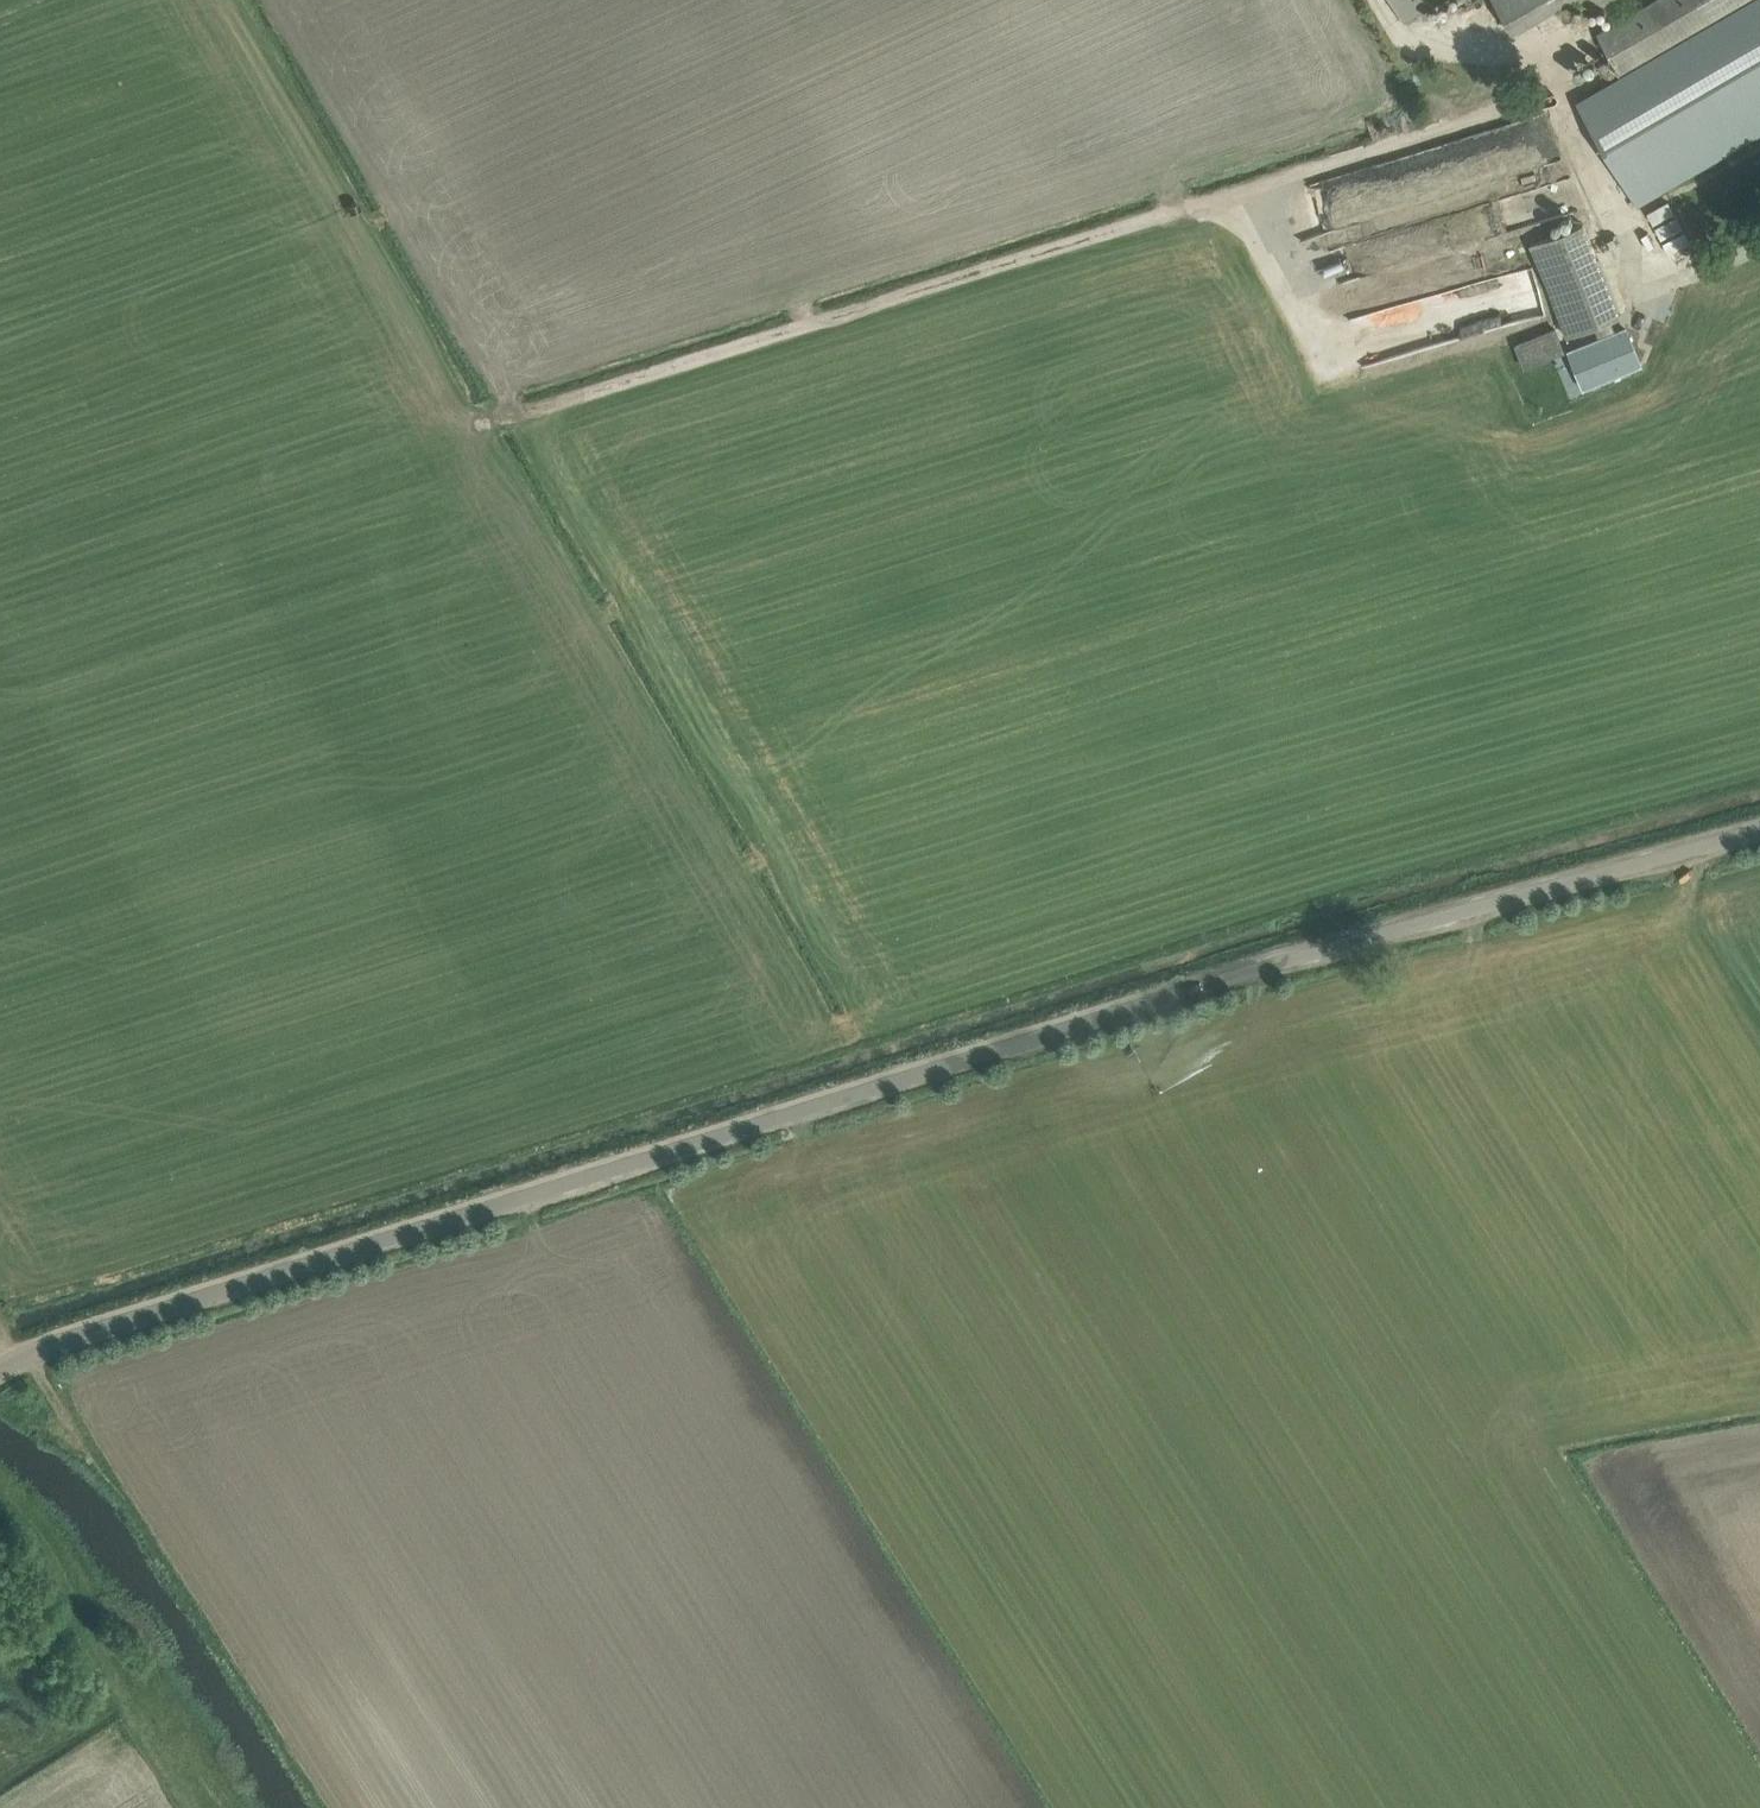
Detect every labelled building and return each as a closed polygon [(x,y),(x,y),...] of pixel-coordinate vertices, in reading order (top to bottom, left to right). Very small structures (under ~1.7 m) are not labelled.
[(1406,20),(1440,0),(1394,0),(1406,20)] [(1515,30),(1567,0),(1498,0),(1515,30)] [(1586,14),(1605,3),(1616,23),(1598,32),(1622,74),(1748,0),(1655,0),(1622,19),(1611,0),(1578,0),(1586,14)] [(1580,104),(1638,204),(1759,133),(1759,0),(1580,104)] [(1567,336),(1620,315),(1583,224),(1531,245),(1567,336)] [(1416,353),(1408,305),(1351,314),(1359,362),(1416,353)] [(1628,325),(1571,348),(1584,381),(1641,358),(1628,325)]
